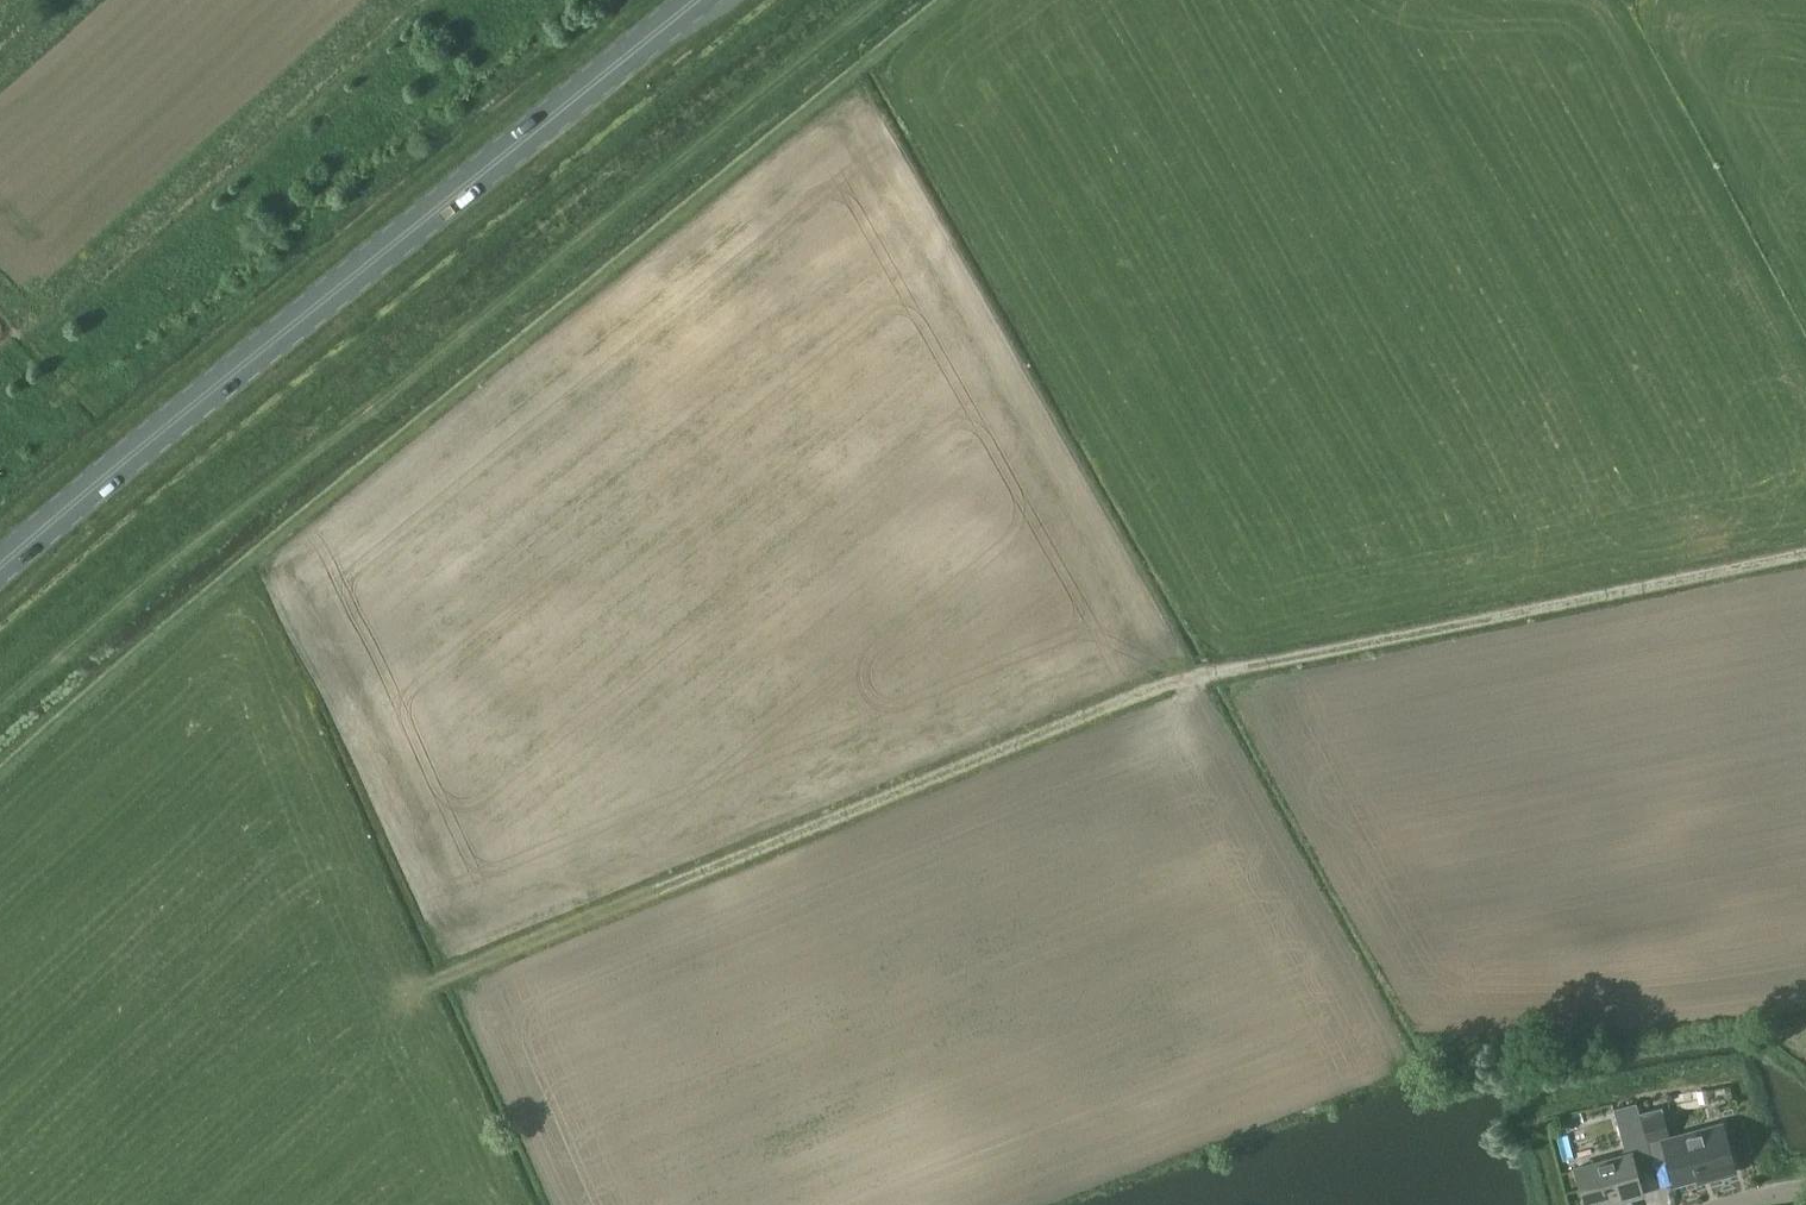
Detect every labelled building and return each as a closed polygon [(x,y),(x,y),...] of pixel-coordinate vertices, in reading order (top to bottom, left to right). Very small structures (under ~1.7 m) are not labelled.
[(1649,1148),(1640,1117),(1639,1111),(1616,1118),(1621,1136),(1625,1135),(1630,1153),(1577,1168),(1587,1204),(1619,1195),(1620,1200),(1642,1194),(1635,1167),(1653,1163),(1649,1148)] [(1640,1117),(1649,1148),(1665,1143),(1675,1181),(1709,1172),(1710,1175),(1734,1169),(1722,1126),(1669,1140),(1661,1111),(1640,1117)]
